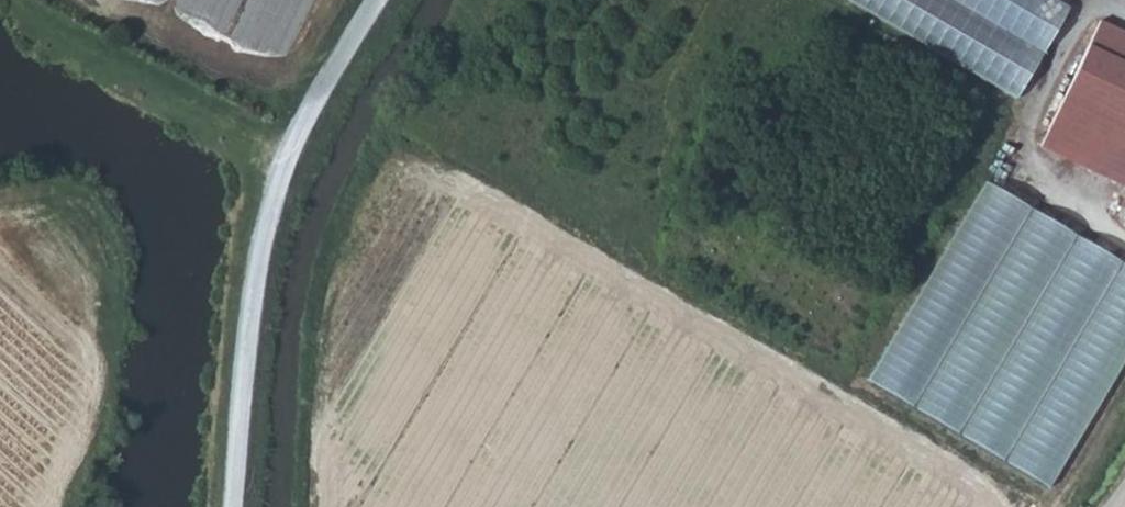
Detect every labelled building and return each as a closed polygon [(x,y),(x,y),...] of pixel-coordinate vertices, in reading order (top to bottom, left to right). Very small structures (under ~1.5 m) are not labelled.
[(1016,89),(1062,0),(841,0),(1016,89)] [(1093,18),(1035,142),(1124,184),(1124,33),(1093,18)] [(1057,492),(1124,374),(1124,266),(984,184),(871,388),(1057,492)]
